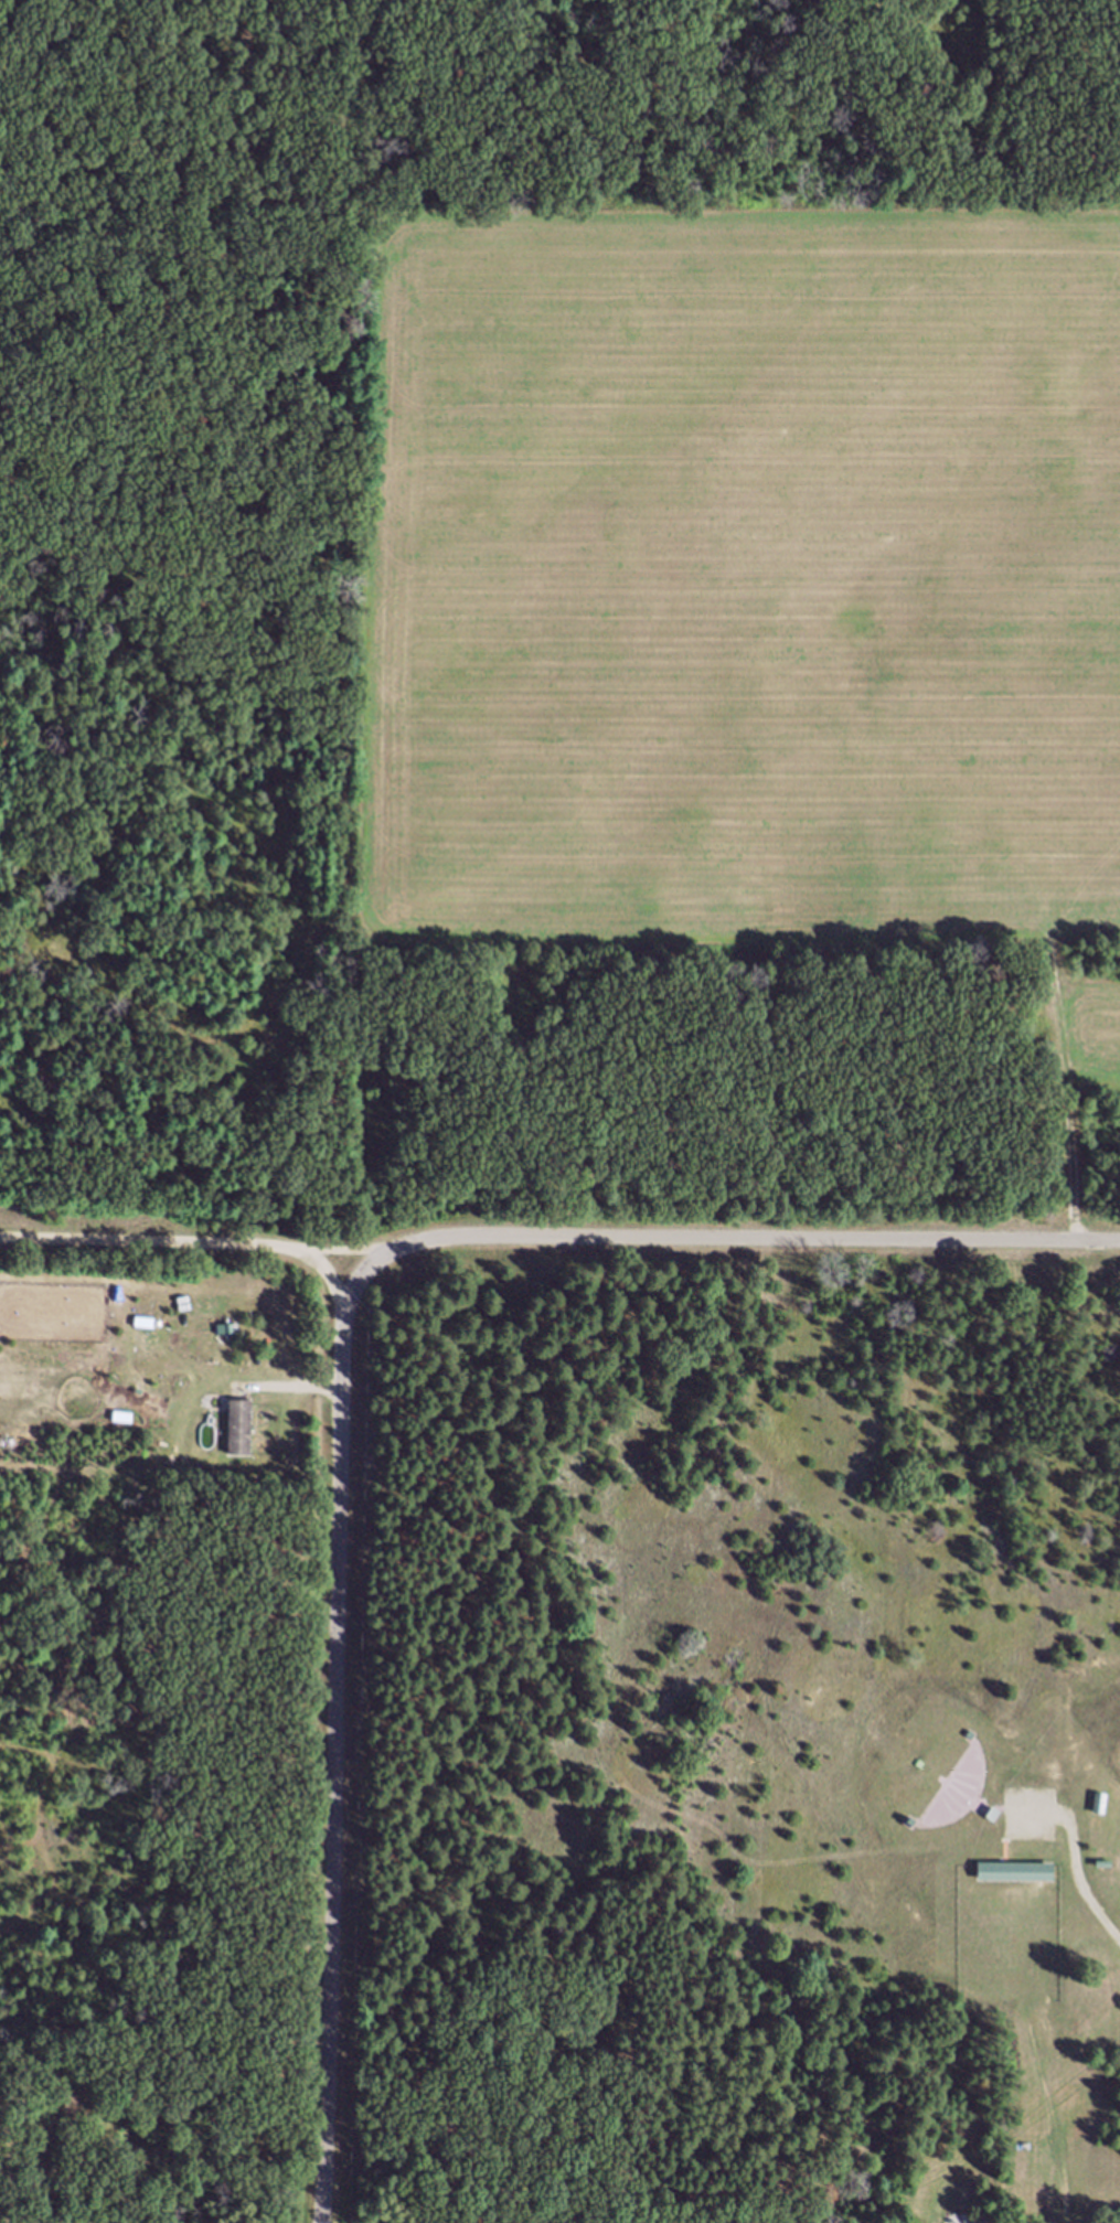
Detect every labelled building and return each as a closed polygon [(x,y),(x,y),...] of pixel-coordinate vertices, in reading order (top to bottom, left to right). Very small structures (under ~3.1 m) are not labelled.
[(248,1466),(248,1411),(226,1411),(226,1466),(248,1466)] [(1102,1805),(1093,1804),(1091,1823),(1100,1824),(1102,1805)] [(1088,1849),(1088,1866),(1103,1866),(1103,1849),(1088,1849)] [(1049,1864),(977,1863),(975,1880),(1048,1881),(1049,1864)]
